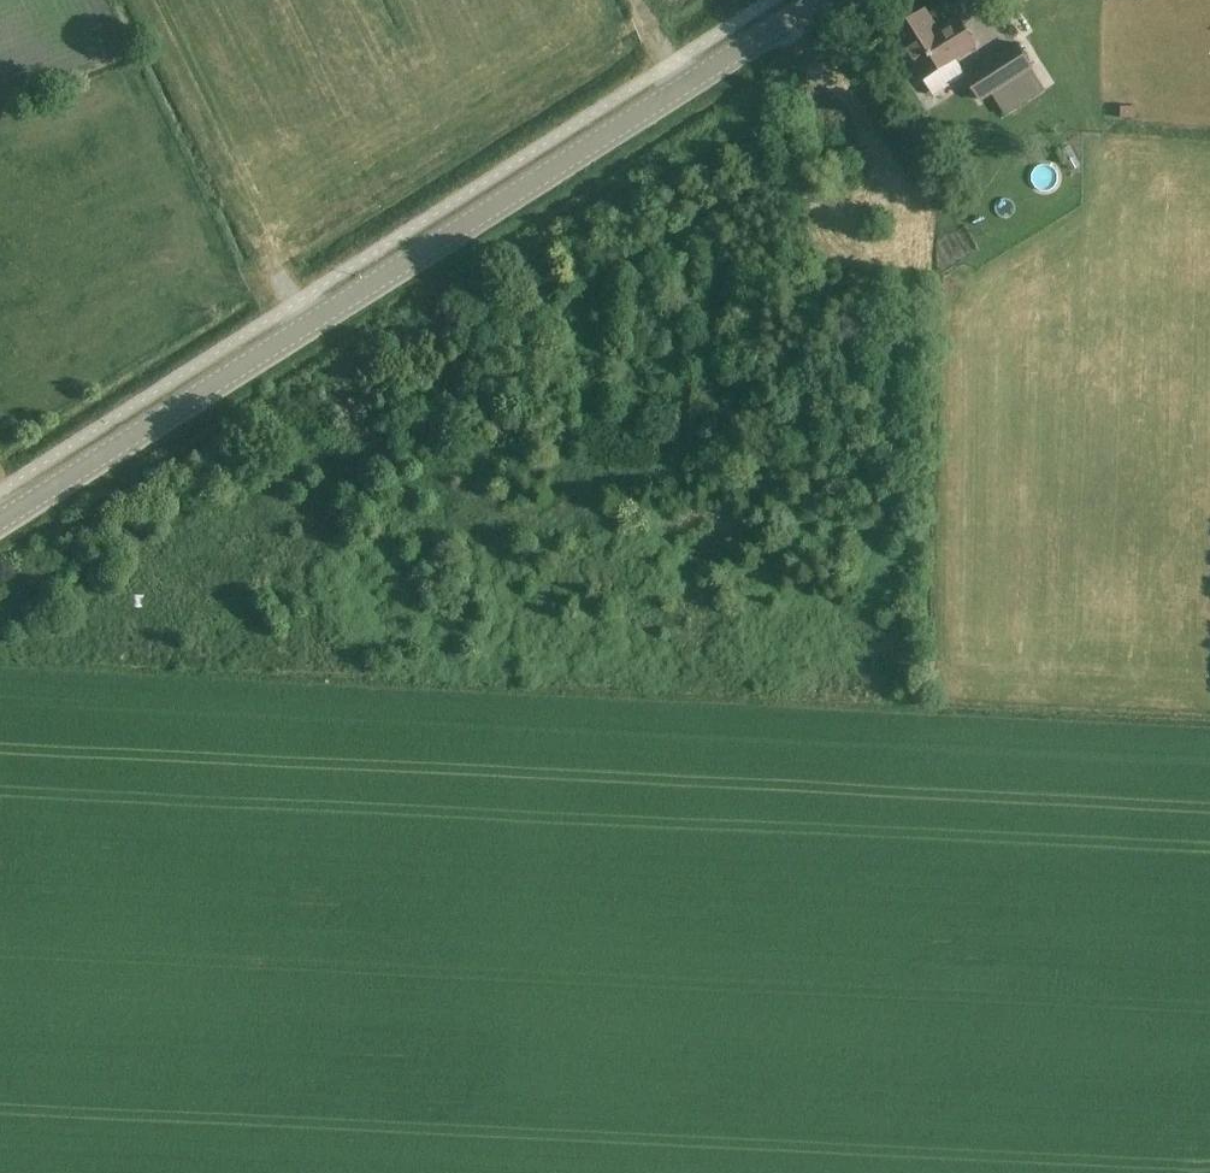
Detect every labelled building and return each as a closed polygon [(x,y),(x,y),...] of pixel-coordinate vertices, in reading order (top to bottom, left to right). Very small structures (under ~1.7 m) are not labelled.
[(938,30),(925,10),(892,31),(923,79),(956,59),(955,58),(976,45),(958,17),(938,30)] [(1045,90),(1016,44),(965,76),(981,100),(996,90),(1010,112),(1045,90)]
